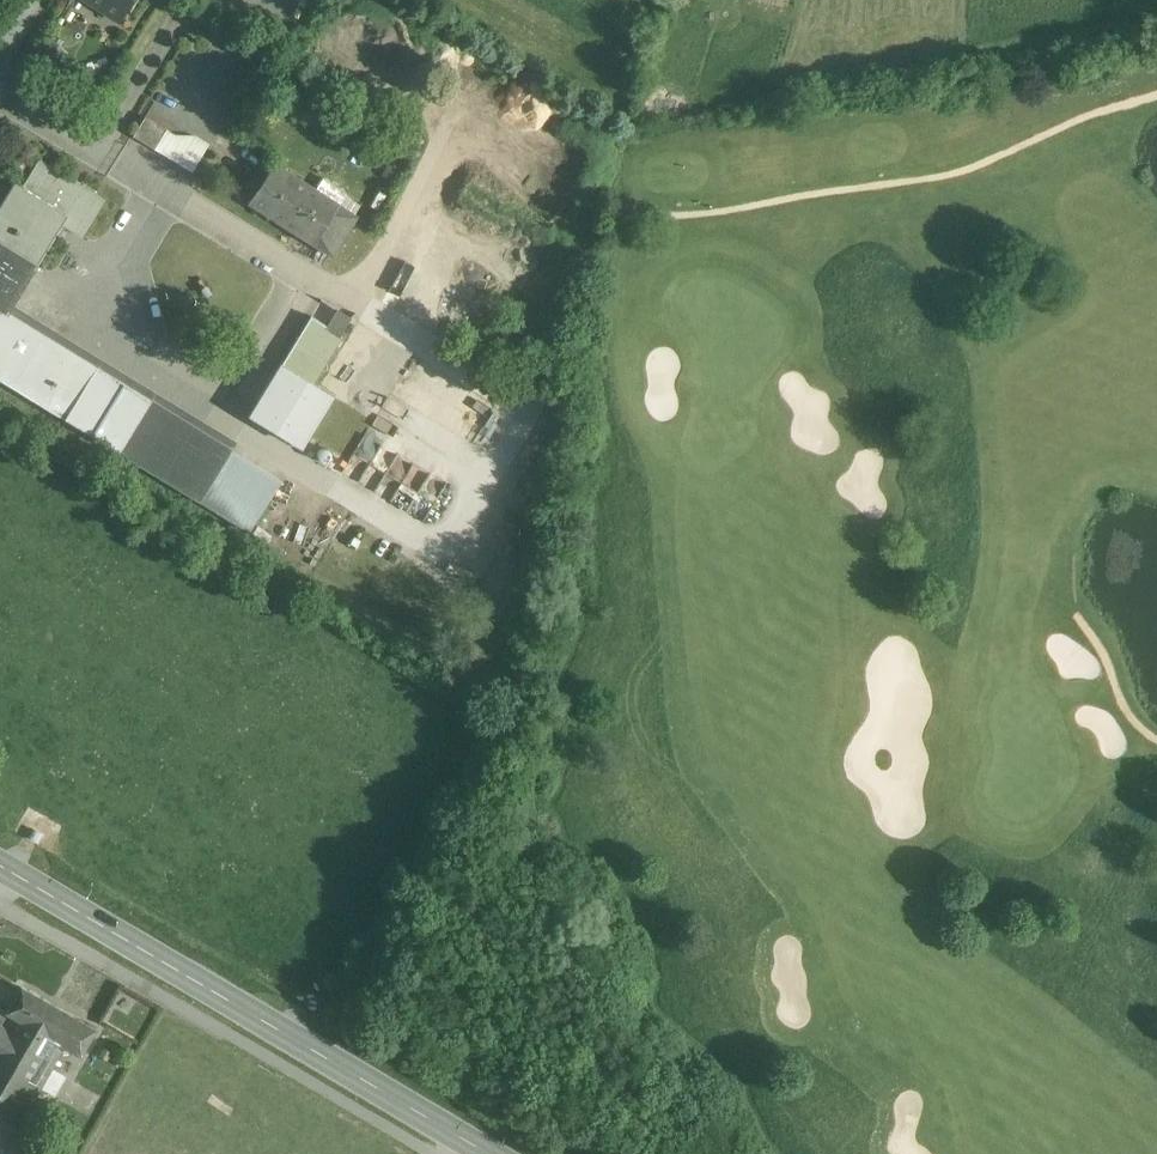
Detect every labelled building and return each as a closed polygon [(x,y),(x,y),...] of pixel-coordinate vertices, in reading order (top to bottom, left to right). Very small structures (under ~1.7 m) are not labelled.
[(118,18),(130,0),(89,0),(118,18)] [(166,130),(145,117),(133,136),(154,149),(166,130)] [(104,199),(39,159),(22,187),(67,215),(61,225),(81,237),(104,199)] [(339,204),(273,163),(248,203),(313,244),(339,204)] [(15,183),(0,207),(0,310),(7,314),(7,313),(61,225),(67,215),(22,187),(15,183)] [(357,216),(339,204),(313,244),(332,256),(357,216)] [(7,313),(7,314),(0,310),(0,380),(199,502),(231,450),(231,449),(7,313)] [(341,335),(328,327),(298,375),(312,383),(341,335)] [(298,375),(281,365),(250,416),(301,447),(332,396),(312,383),(298,375)] [(231,449),(231,450),(199,502),(250,533),(282,481),(231,449)] [(95,1030),(21,988),(7,1013),(8,1014),(1,1026),(8,1030),(6,1032),(37,1050),(33,1056),(53,1067),(64,1047),(80,1056),(95,1030)] [(18,1127),(53,1067),(33,1056),(37,1050),(6,1032),(8,1030),(1,1026),(0,1025),(0,1117),(18,1127)] [(39,1142),(32,1153),(61,1153),(39,1142)]
